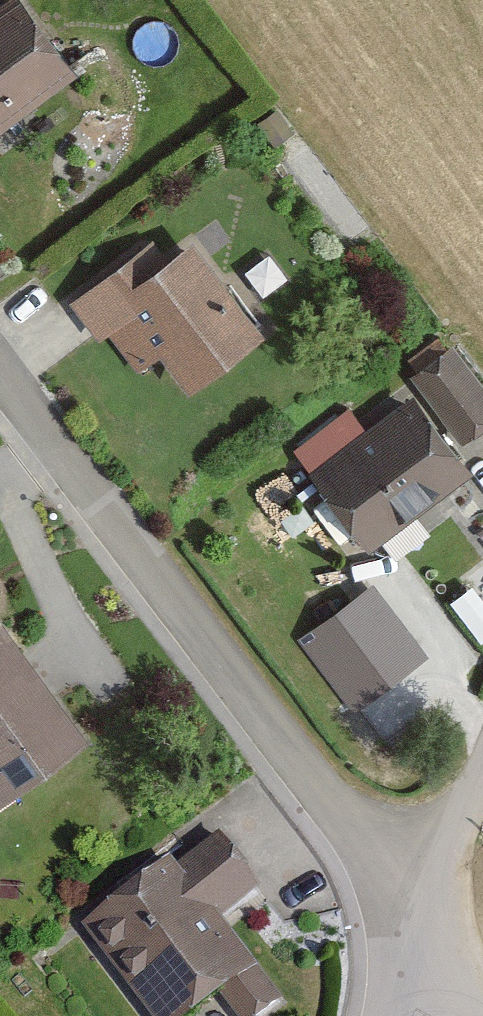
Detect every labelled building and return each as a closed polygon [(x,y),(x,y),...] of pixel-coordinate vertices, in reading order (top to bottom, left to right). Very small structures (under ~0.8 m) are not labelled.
[(12,0),(11,0),(0,8),(0,131),(71,75),(12,0)] [(283,133),(269,118),(256,130),(270,145),(283,133)] [(161,265),(146,246),(65,308),(96,348),(105,342),(134,379),(156,362),(186,401),(263,342),(187,245),(161,265)] [(444,353),(405,383),(459,450),(482,430),(482,402),(444,353)] [(363,437),(346,415),(288,460),(366,560),(468,482),(408,404),(363,437)] [(300,636),(354,707),(427,653),(373,581),(300,636)] [(0,632),(0,807),(83,747),(0,632)] [(217,843),(172,877),(164,867),(75,936),(136,1015),(199,1015),(214,1004),(224,1015),(274,1015),(283,1009),(217,923),(255,894),(217,843)]
